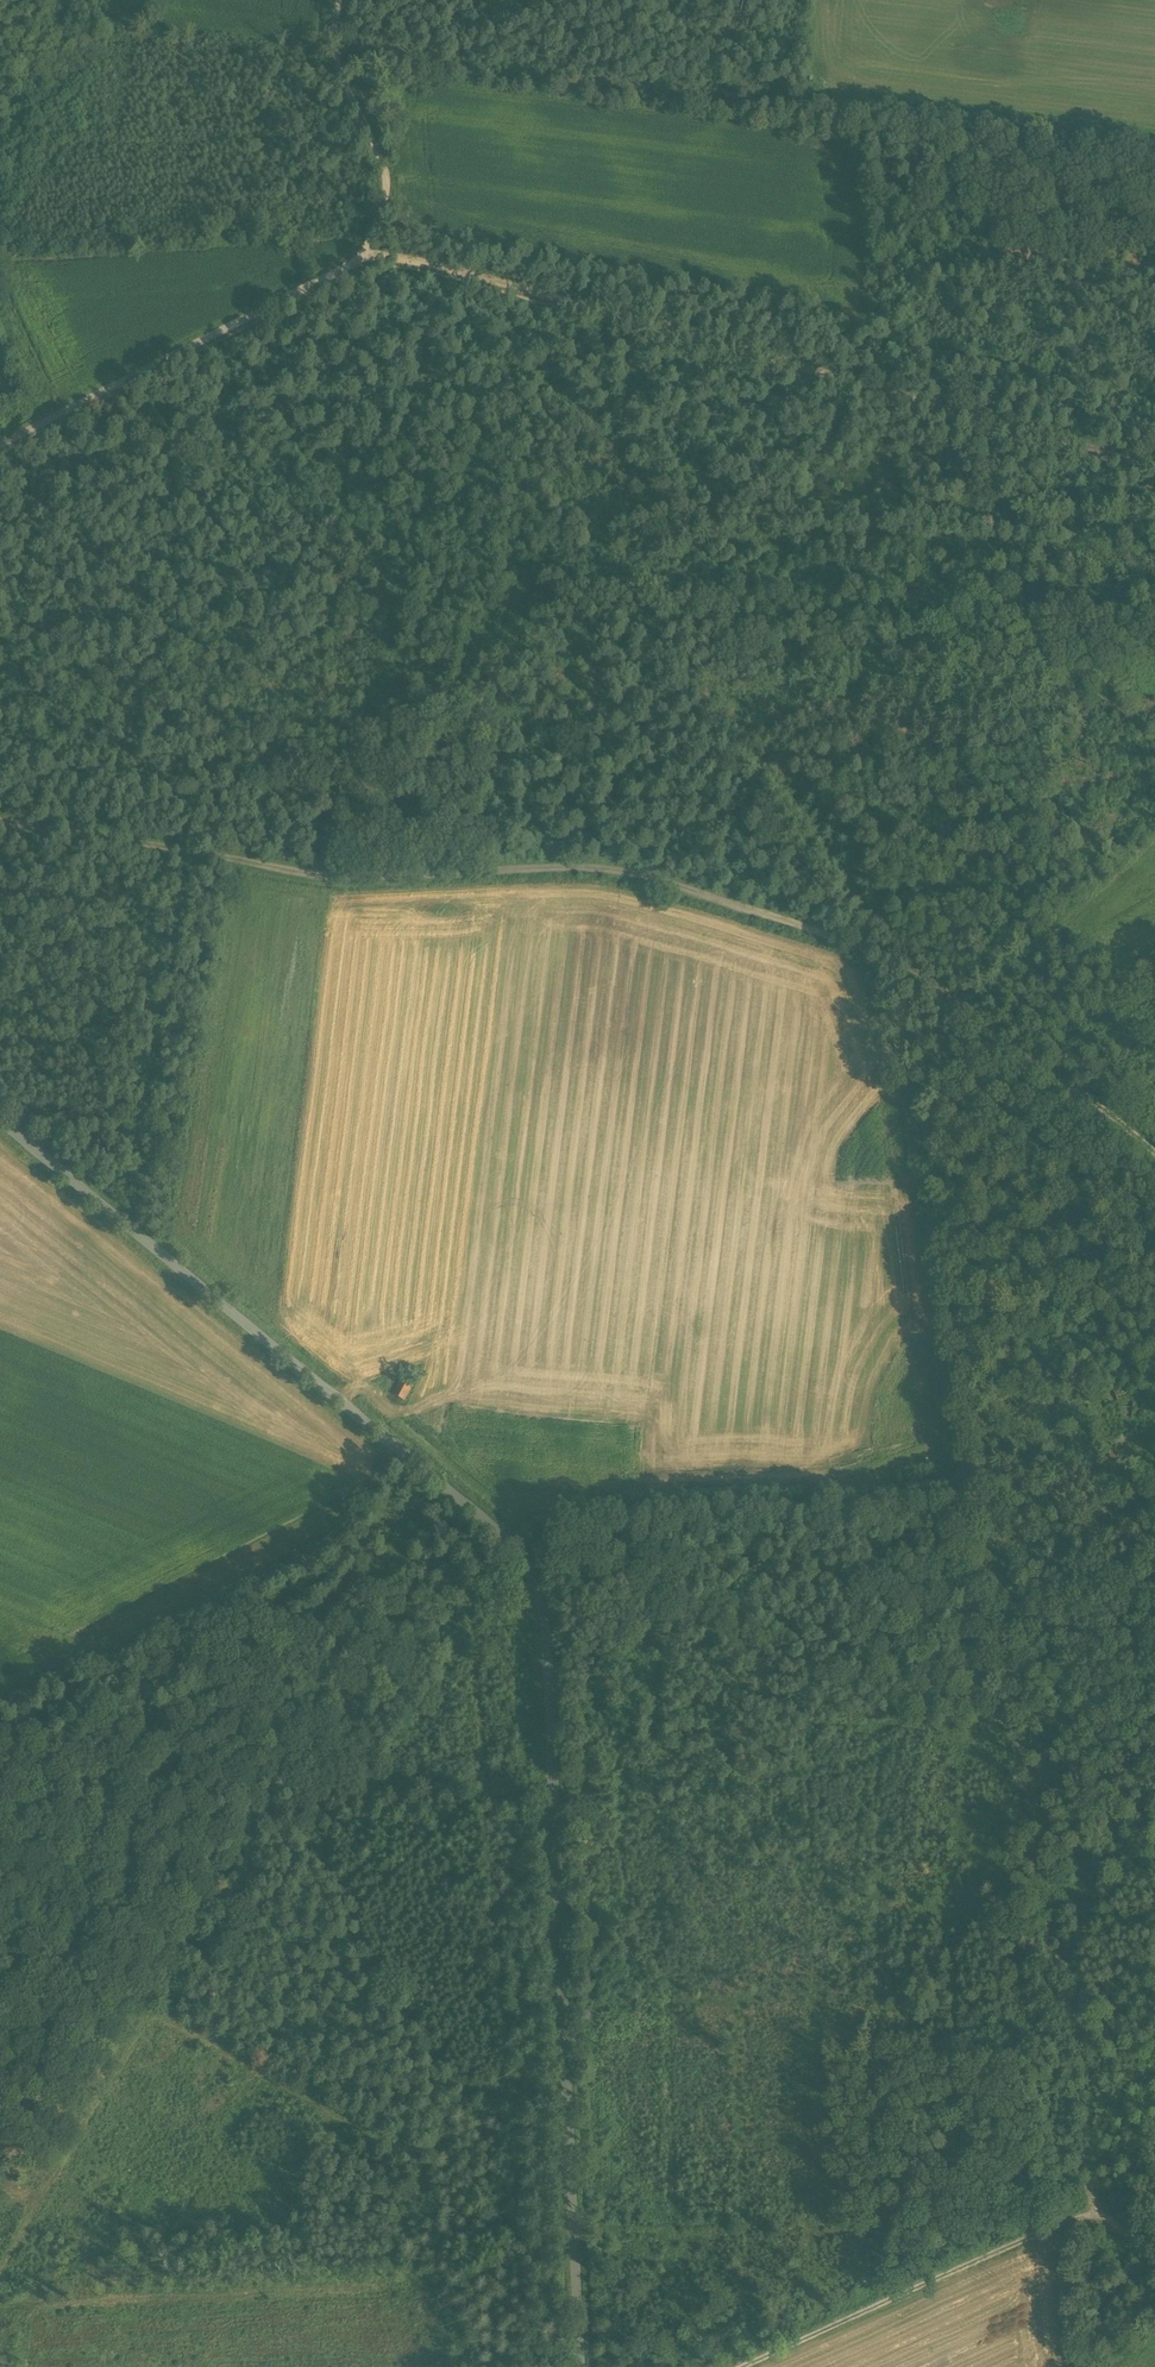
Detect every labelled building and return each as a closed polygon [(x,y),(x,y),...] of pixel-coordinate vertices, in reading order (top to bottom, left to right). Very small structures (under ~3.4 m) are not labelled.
[(402,1377),(392,1393),(406,1401),(415,1385),(402,1377)]
